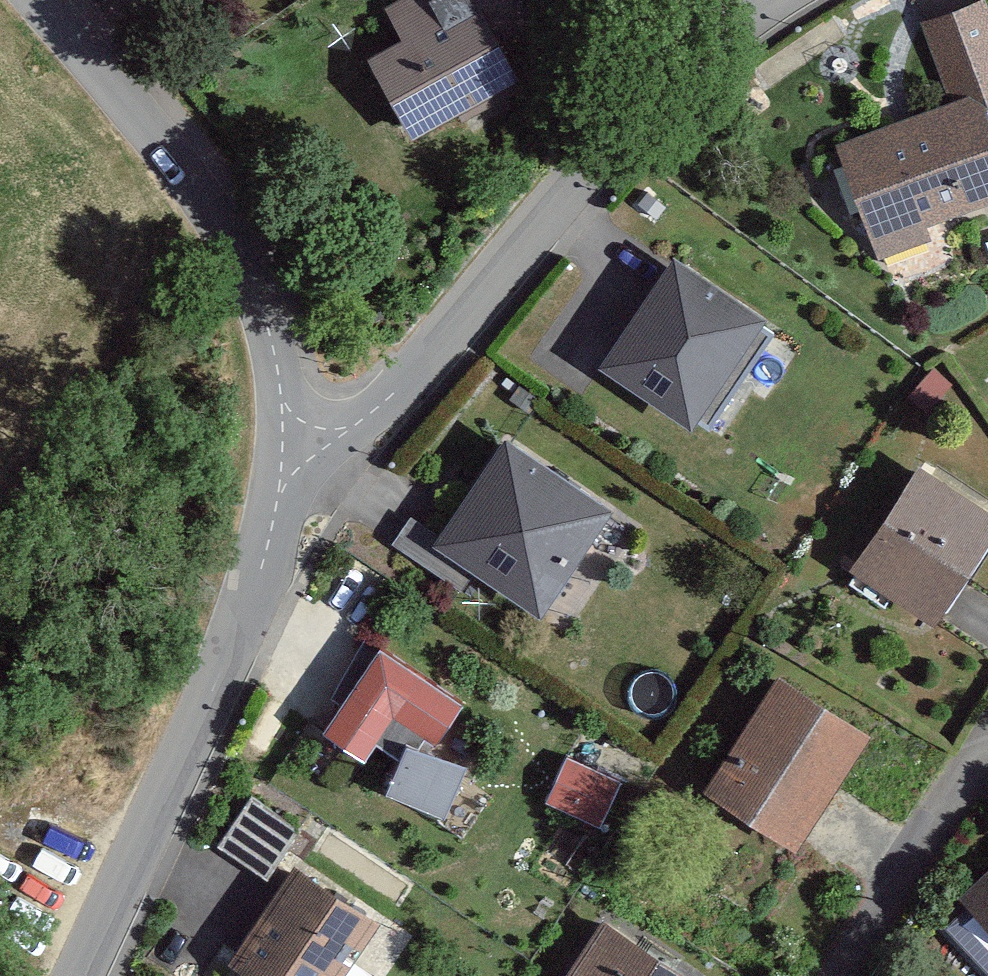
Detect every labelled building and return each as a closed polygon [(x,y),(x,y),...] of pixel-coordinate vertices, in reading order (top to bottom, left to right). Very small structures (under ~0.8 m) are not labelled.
[(529,0),(389,0),(375,7),(393,41),(366,54),(407,135),(558,58),(529,0)] [(910,19),(939,99),(825,139),(867,257),(927,236),(922,223),(987,200),(987,121),(984,110),(987,108),(987,0),(963,0),(910,19)] [(662,254),(588,363),(682,427),(756,318),(662,254)] [(959,389),(936,367),(906,399),(929,421),(959,389)] [(606,509),(499,434),(425,541),(532,615),(606,509)] [(913,461),(845,570),(931,624),(987,533),(987,508),(913,461)] [(459,701),(370,643),(313,729),(360,759),(387,718),(430,746),(459,701)] [(870,730),(775,669),(696,790),(791,851),(870,730)] [(453,760),(390,741),(373,798),(436,816),(453,760)] [(620,779),(567,752),(543,800),(596,826),(620,779)] [(297,831),(245,794),(210,843),(263,880),(297,831)] [(220,961),(242,975),(337,975),(372,925),(286,866),(220,961)] [(954,898),(987,935),(987,867),(954,898)] [(355,950),(381,968),(410,929),(384,910),(355,950)] [(592,916),(553,975),(686,975),(592,916)]
